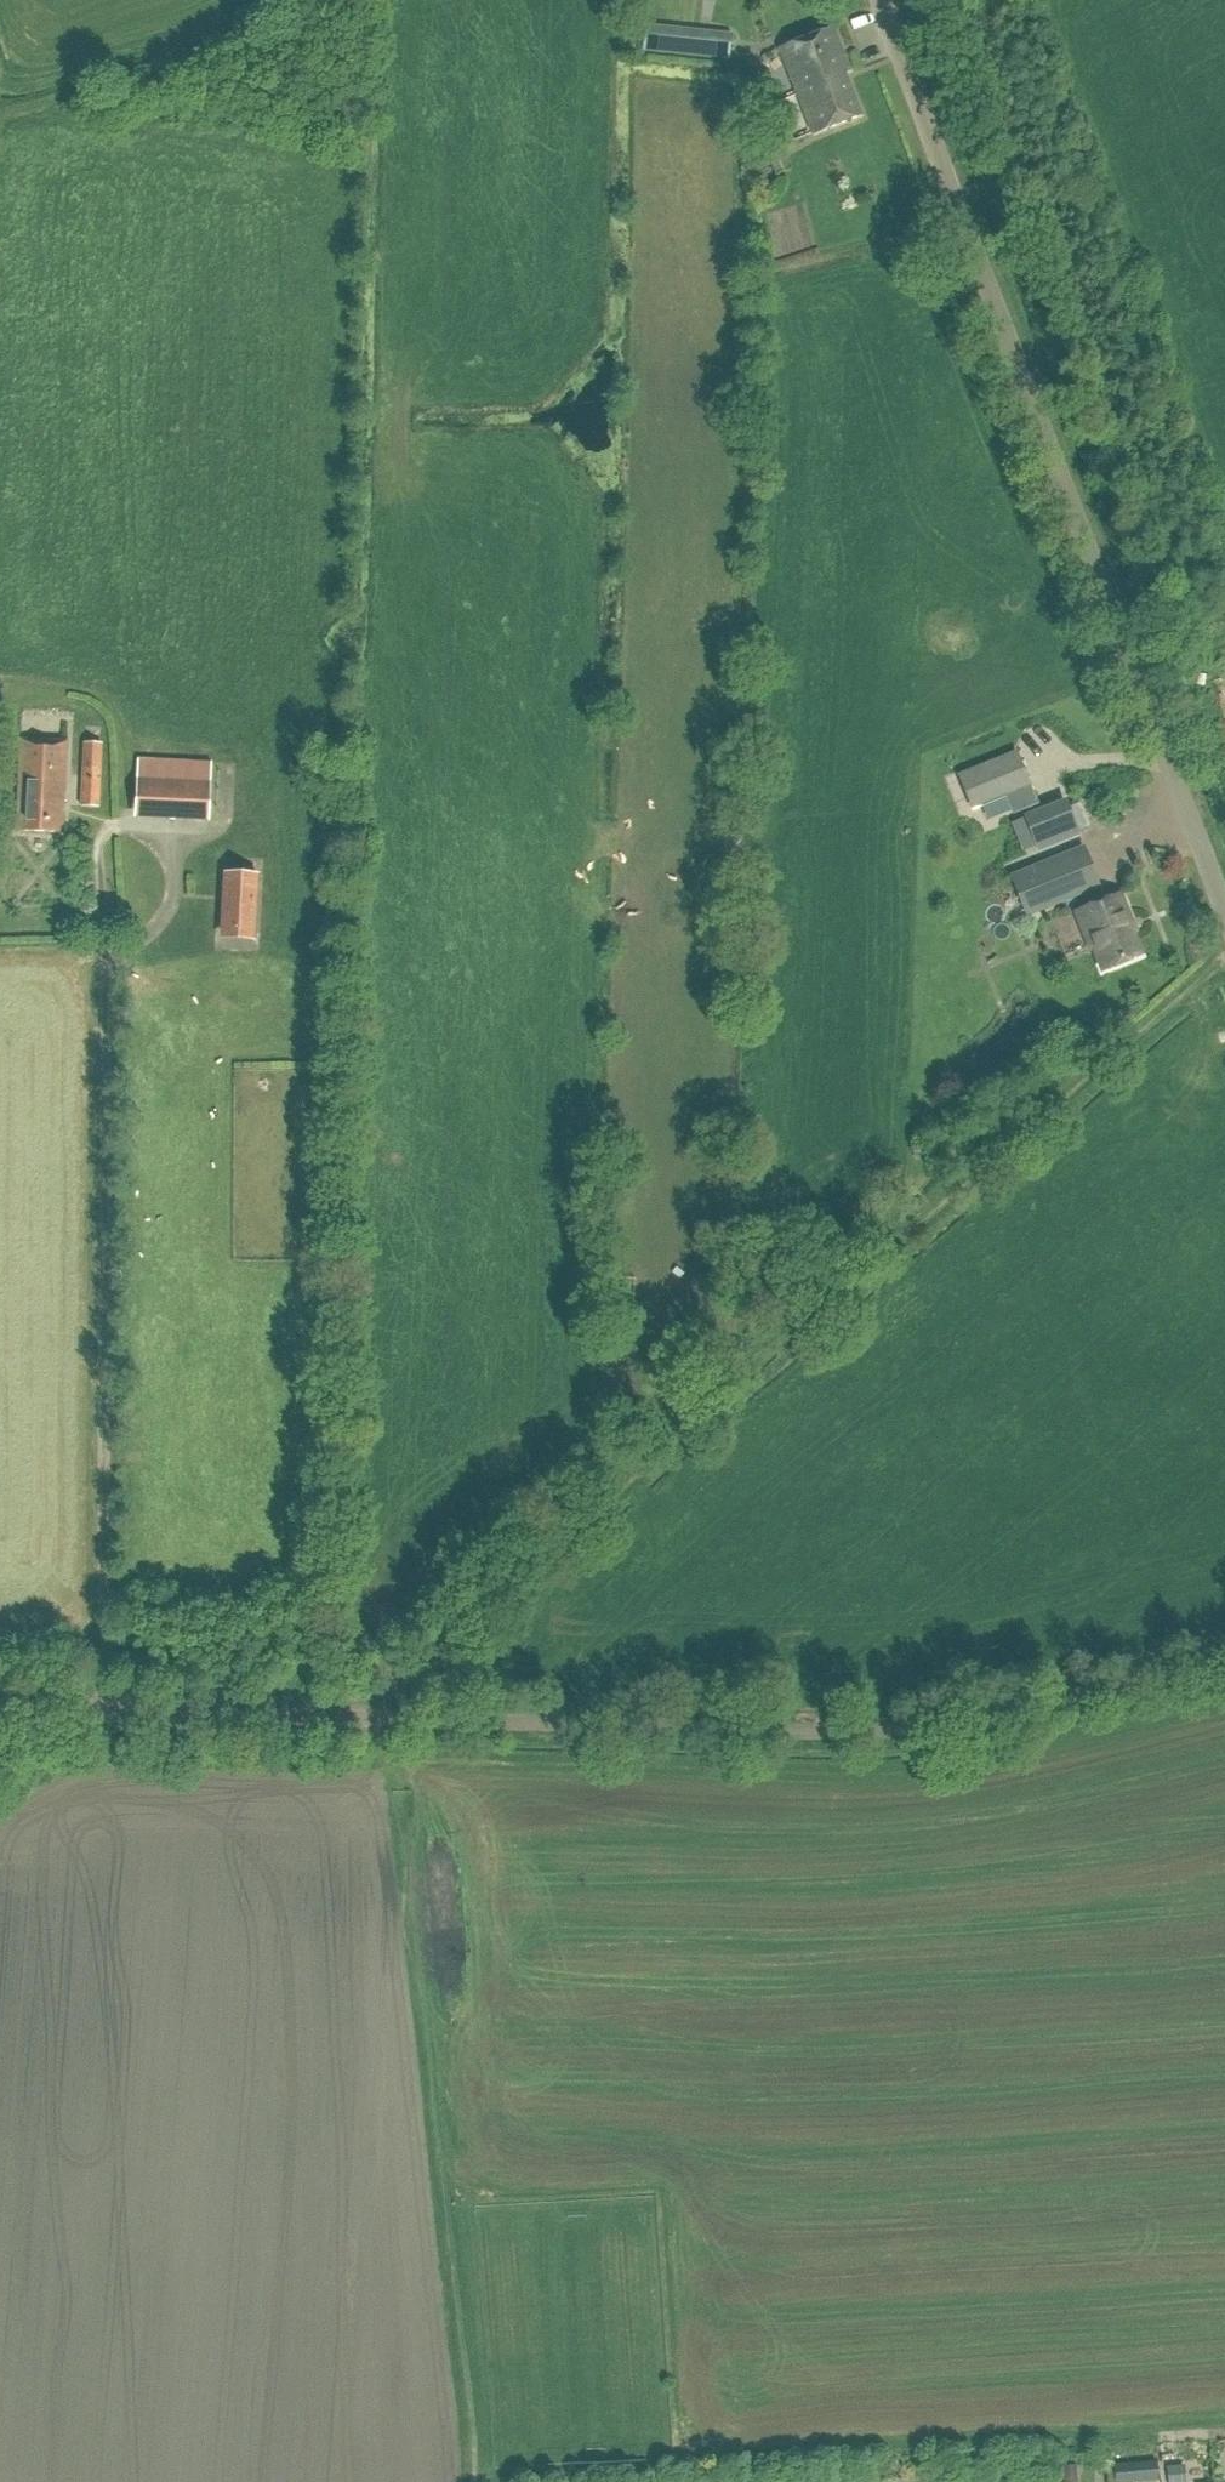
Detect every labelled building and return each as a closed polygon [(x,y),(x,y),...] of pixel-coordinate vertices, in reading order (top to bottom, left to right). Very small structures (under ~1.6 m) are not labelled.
[(642,52),(729,60),(732,33),(645,24),(642,52)] [(813,135),(862,116),(845,73),(850,71),(834,28),(779,49),(813,135)] [(1181,692),(1188,689),(1183,678),(1176,681),(1181,692)] [(65,792),(67,743),(22,741),(17,831),(63,833),(64,812),(59,811),(60,792),(65,792)] [(85,743),(82,807),(98,808),(101,744),(85,743)] [(1016,754),(962,776),(975,807),(980,805),(1008,794),(1014,809),(1015,809),(1035,801),(1016,754)] [(136,777),(134,819),(210,822),(212,780),(136,777)] [(1022,818),(1037,853),(1079,836),(1065,800),(1022,818)] [(1083,848),(1012,877),(1027,915),(1099,886),(1083,848)] [(256,941),(259,874),(224,872),(220,939),(256,941)] [(1121,893),(1075,912),(1091,951),(1094,950),(1103,972),(1143,955),(1129,923),(1133,921),(1121,893)] [(1126,2463),(1127,2481),(1156,2481),(1158,2481),(1157,2461),(1126,2463)] [(1185,2464),(1167,2466),(1168,2481),(1186,2481),(1185,2464)] [(1076,2465),(1061,2466),(1063,2481),(1077,2481),(1076,2465)] [(725,2470),(697,2472),(698,2481),(726,2481),(725,2470)]
